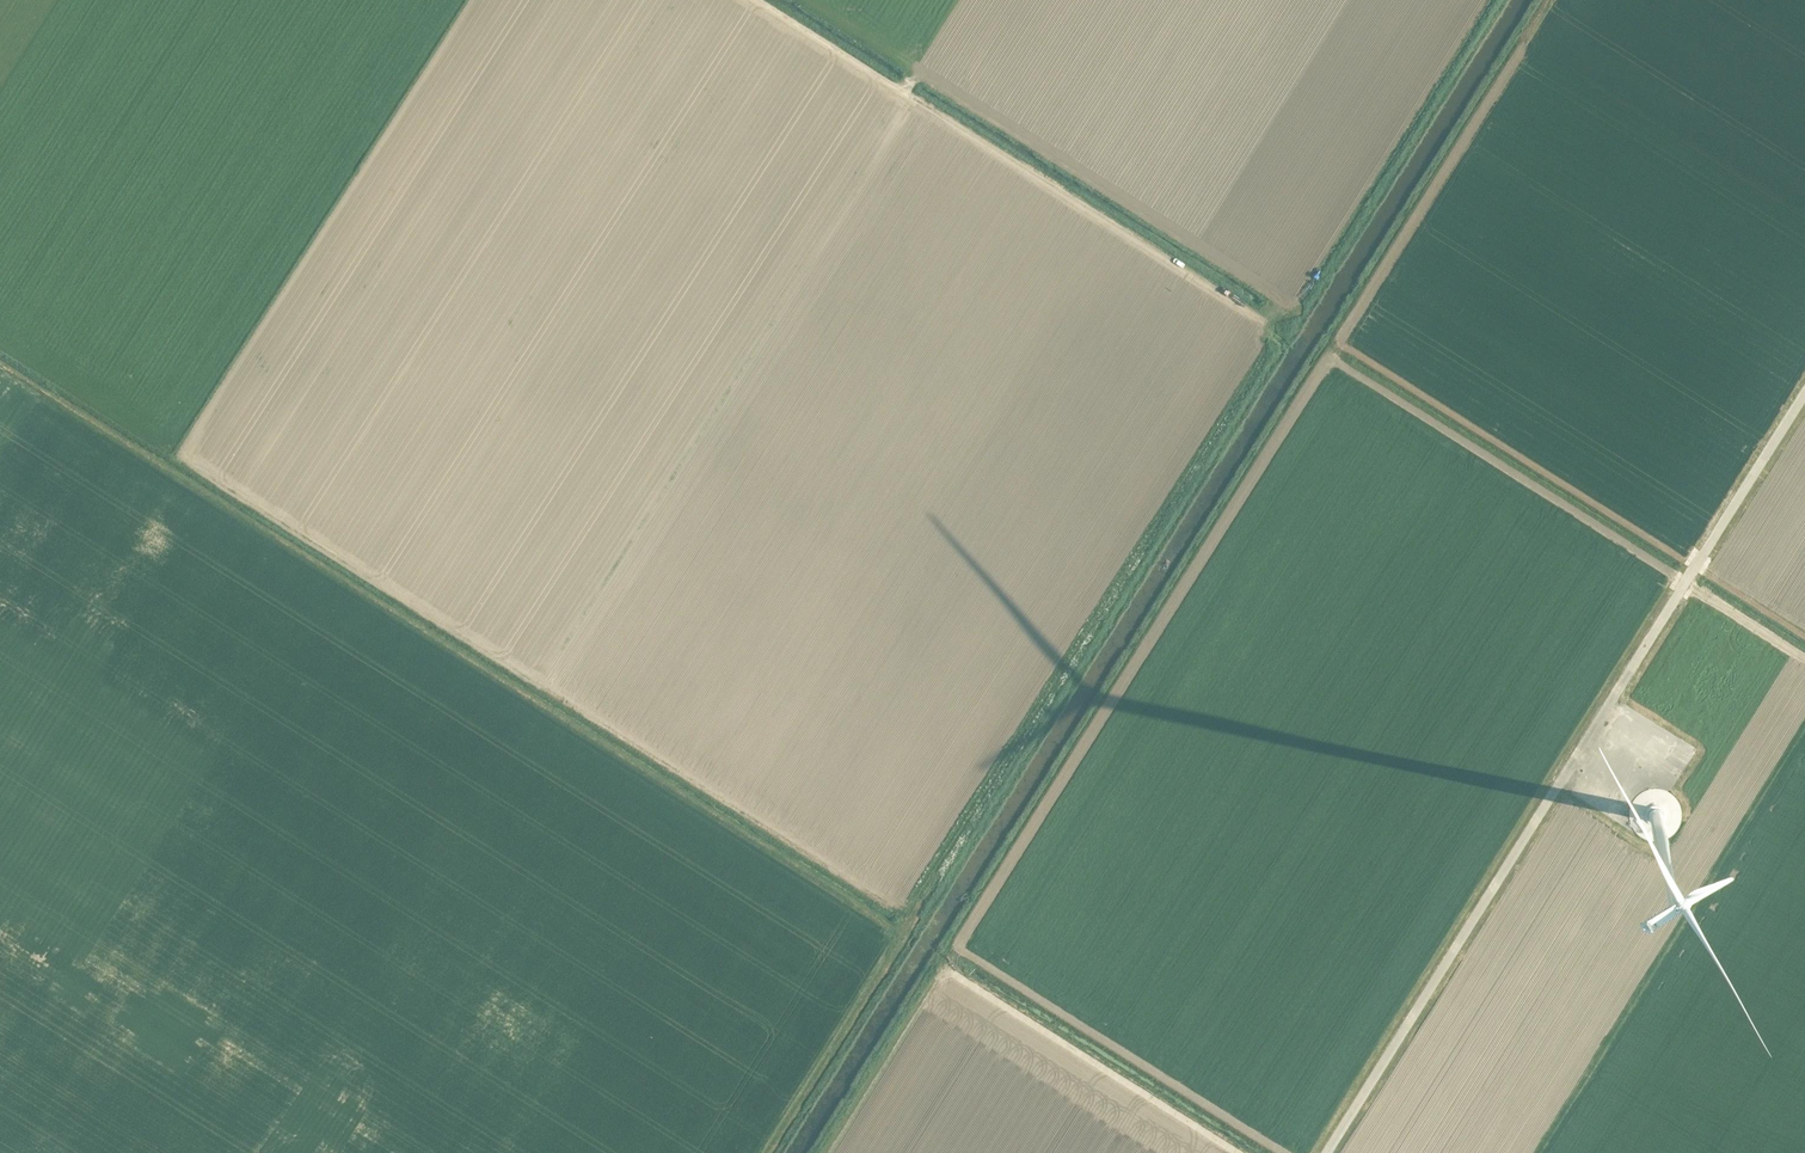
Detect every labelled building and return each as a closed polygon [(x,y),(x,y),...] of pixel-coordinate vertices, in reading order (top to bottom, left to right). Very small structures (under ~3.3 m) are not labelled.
[(1254,330),(1264,337),(1269,329),(1259,323),(1254,330)] [(1662,815),(1662,814),(1662,813),(1661,811),(1661,810),(1660,809),(1659,808),(1658,807),(1657,807),(1656,807),(1654,806),(1653,807),(1652,807),(1651,807),(1650,808),(1649,809),(1648,810),(1647,811),(1647,813),(1647,814),(1647,815),(1648,816),(1648,817),(1649,818),(1649,819),(1650,820),(1651,820),(1652,821),(1653,821),(1654,821),(1656,821),(1657,821),(1658,820),(1659,820),(1659,819),(1660,818),(1661,817),(1661,816),(1662,815)]
